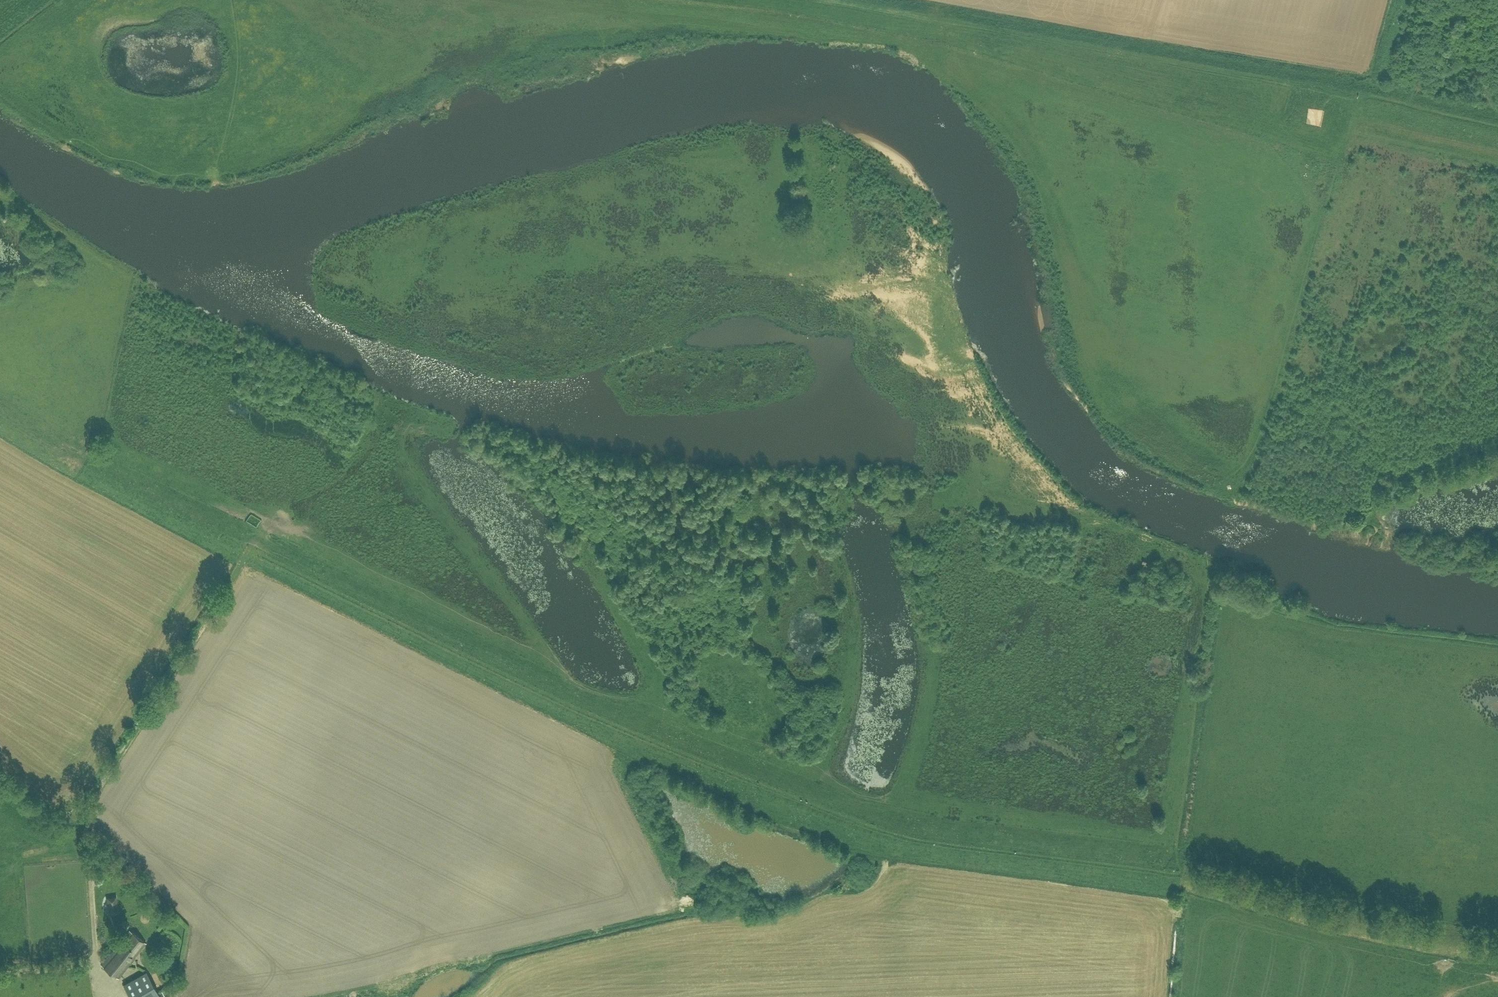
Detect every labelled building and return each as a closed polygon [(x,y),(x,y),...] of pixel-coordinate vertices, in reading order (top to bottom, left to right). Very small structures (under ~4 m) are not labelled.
[(120,978),(147,943),(130,929),(102,964),(120,978)] [(123,985),(130,996),(161,996),(147,972),(123,985)]
